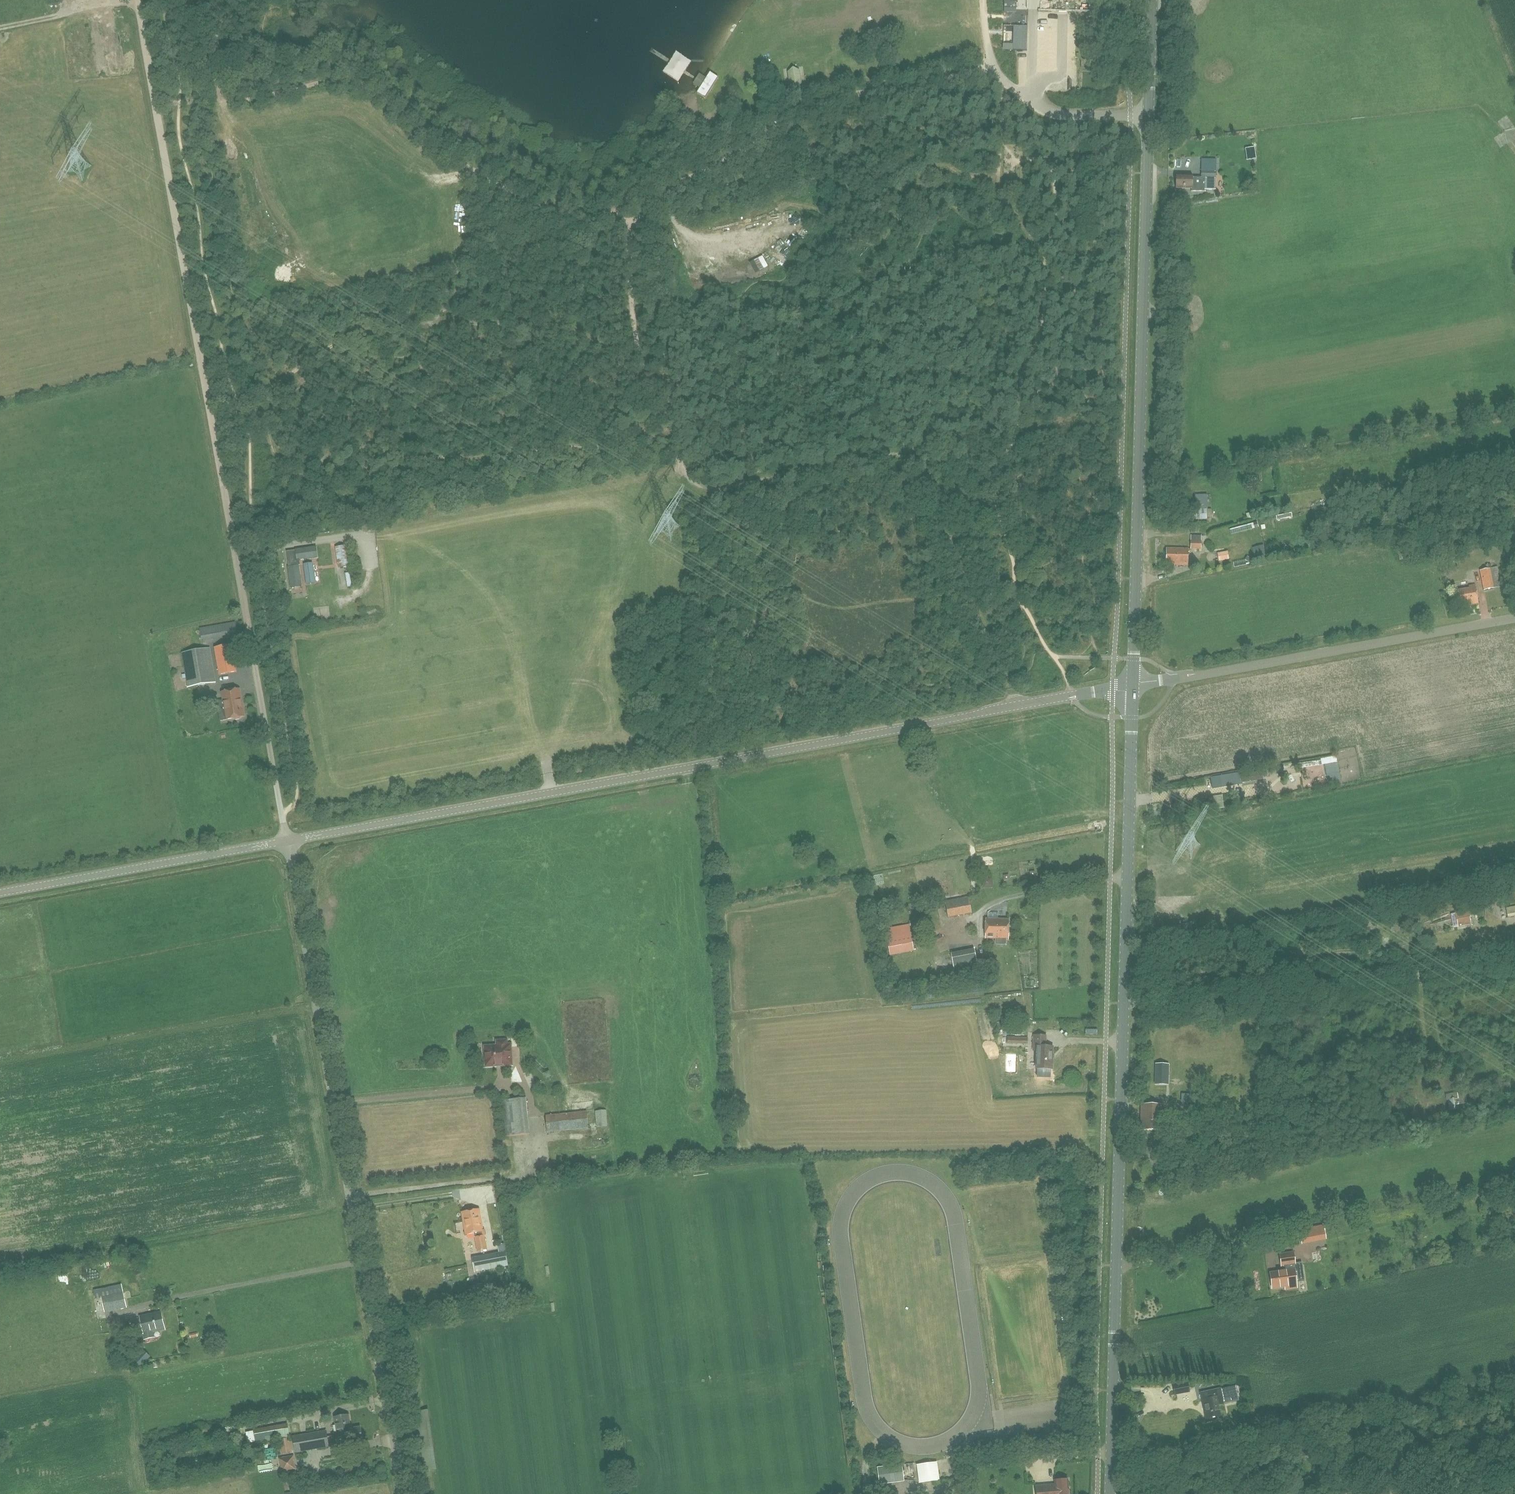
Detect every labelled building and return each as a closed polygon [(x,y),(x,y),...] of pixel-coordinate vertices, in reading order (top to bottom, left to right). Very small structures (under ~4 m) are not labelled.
[(1027,26),(1013,25),(1013,43),(1003,43),(1003,50),(1026,50),(1027,26)] [(790,86),(801,84),(799,71),(788,73),(790,86)] [(1191,191),(1204,192),(1205,178),(1207,178),(1216,178),(1217,172),(1202,171),(1202,177),(1192,177),(1177,176),(1177,188),(1191,188),(1191,191)] [(1339,502),(1335,503),(1337,508),(1341,508),(1340,503),(1359,499),(1359,498),(1358,493),(1338,497),(1339,502)] [(1196,509),(1195,509),(1195,520),(1207,520),(1207,509),(1208,509),(1207,495),(1196,495),(1196,496),(1196,509)] [(1319,529),(1325,528),(1323,512),(1316,513),(1319,529)] [(1191,535),(1191,549),(1202,549),(1202,535),(1191,535)] [(1253,548),(1252,548),(1255,558),(1266,556),(1263,545),(1253,548)] [(339,568),(350,566),(347,546),(336,548),(339,568)] [(291,588),(303,586),(300,565),(300,561),(318,558),(316,547),(295,550),(296,550),(287,551),(289,567),(288,567),(291,588)] [(1188,565),(1188,549),(1167,548),(1167,565),(1188,565)] [(1228,551),(1217,553),(1219,561),(1229,559),(1228,551)] [(307,585),(315,583),(312,563),(304,564),(307,585)] [(1496,567),(1495,563),(1492,563),(1493,568),(1492,568),(1491,564),(1485,565),(1486,569),(1480,571),(1484,591),(1501,587),(1497,567),(1496,567)] [(1479,603),(1475,585),(1469,586),(1469,588),(1458,590),(1460,604),(1471,602),(1471,605),(1479,603)] [(236,623),(200,629),(202,640),(238,634),(236,623)] [(219,675),(236,672),(232,645),(215,648),(219,675)] [(188,688),(215,683),(209,649),(182,653),(188,688)] [(239,720),(240,717),(243,717),(239,690),(222,693),(226,720),(232,719),(235,720),(239,720)] [(1237,773),(1211,777),(1213,788),(1239,783),(1238,783),(1260,780),(1259,772),(1237,776),(1237,773)] [(948,917),(972,913),(969,897),(945,902),(948,917)] [(1514,916),(1514,906),(1506,908),(1507,914),(1507,917),(1514,916)] [(1458,927),(1470,925),(1468,911),(1455,913),(1458,927)] [(1008,939),(1009,920),(986,919),(986,938),(1008,939)] [(890,956),(914,951),(909,926),(886,930),(890,956)] [(1168,931),(1162,932),(1164,939),(1164,940),(1170,939),(1170,938),(1168,931)] [(954,969),(977,964),(974,949),(951,953),(954,969)] [(1052,1069),(1053,1047),(1046,1047),(1047,1036),(1034,1035),(1033,1051),(1037,1051),(1036,1069),(1052,1069)] [(507,1047),(507,1040),(497,1041),(497,1045),(485,1046),(485,1047),(485,1048),(486,1048),(486,1054),(486,1055),(485,1055),(486,1065),(497,1064),(503,1064),(503,1065),(512,1065),(511,1049),(511,1048),(510,1047),(509,1047),(507,1047)] [(1168,1074),(1168,1064),(1156,1064),(1155,1084),(1159,1085),(1160,1074),(1168,1074)] [(1464,1093),(1458,1094),(1459,1105),(1466,1103),(1464,1093)] [(1201,1103),(1201,1094),(1182,1094),(1181,1102),(1190,1103),(1200,1103),(1201,1103)] [(506,1136),(529,1134),(526,1098),(503,1100),(506,1136)] [(1200,1111),(1200,1103),(1190,1103),(1190,1111),(1200,1111)] [(1162,1131),(1162,1105),(1142,1105),(1141,1130),(1162,1131)] [(607,1127),(606,1111),(595,1111),(597,1128),(607,1127)] [(547,1132),(589,1128),(587,1112),(546,1116),(547,1132)] [(1245,1149),(1255,1149),(1254,1132),(1244,1132),(1244,1134),(1245,1149)] [(487,1249),(479,1209),(462,1212),(466,1234),(474,1233),(478,1251),(487,1249)] [(1326,1239),(1323,1226),(1311,1228),(1314,1241),(1326,1239)] [(493,1272),(492,1268),(499,1267),(498,1257),(506,1256),(505,1248),(495,1250),(496,1253),(472,1257),(474,1271),(479,1270),(480,1275),(493,1272)] [(1270,1273),(1272,1288),(1285,1287),(1285,1289),(1297,1288),(1294,1270),(1293,1264),(1295,1264),(1294,1253),(1280,1254),(1281,1266),(1283,1266),(1284,1271),(1270,1273)] [(496,1291),(512,1289),(511,1283),(495,1285),(496,1291)] [(475,1285),(476,1294),(484,1292),(483,1284),(475,1285)] [(105,1311),(126,1307),(122,1285),(101,1290),(105,1311)] [(144,1333),(165,1329),(161,1313),(140,1318),(144,1333)] [(141,1354),(135,1361),(140,1366),(146,1360),(141,1354)] [(1182,1394),(1180,1385),(1173,1387),(1175,1395),(1182,1394)] [(1236,1386),(1221,1389),(1203,1393),(1205,1401),(1203,1401),(1207,1421),(1221,1418),(1219,1405),(1224,1404),(1222,1395),(1237,1392),(1236,1386)] [(351,1427),(348,1413),(335,1416),(338,1436),(342,1435),(342,1437),(344,1438),(346,1438),(346,1442),(363,1439),(360,1426),(351,1427)] [(295,1452),(329,1446),(326,1431),(293,1437),(295,1452)] [(280,1439),(282,1454),(293,1452),(290,1437),(280,1439)] [(296,1456),(284,1464),(291,1475),(303,1467),(296,1456)] [(939,1480),(937,1462),(917,1465),(920,1483),(939,1480)] [(880,1484),(904,1481),(902,1465),(878,1468),(880,1484)] [(1068,1479),(1055,1481),(1055,1485),(1036,1487),(1037,1493),(1069,1493),(1068,1479)]
